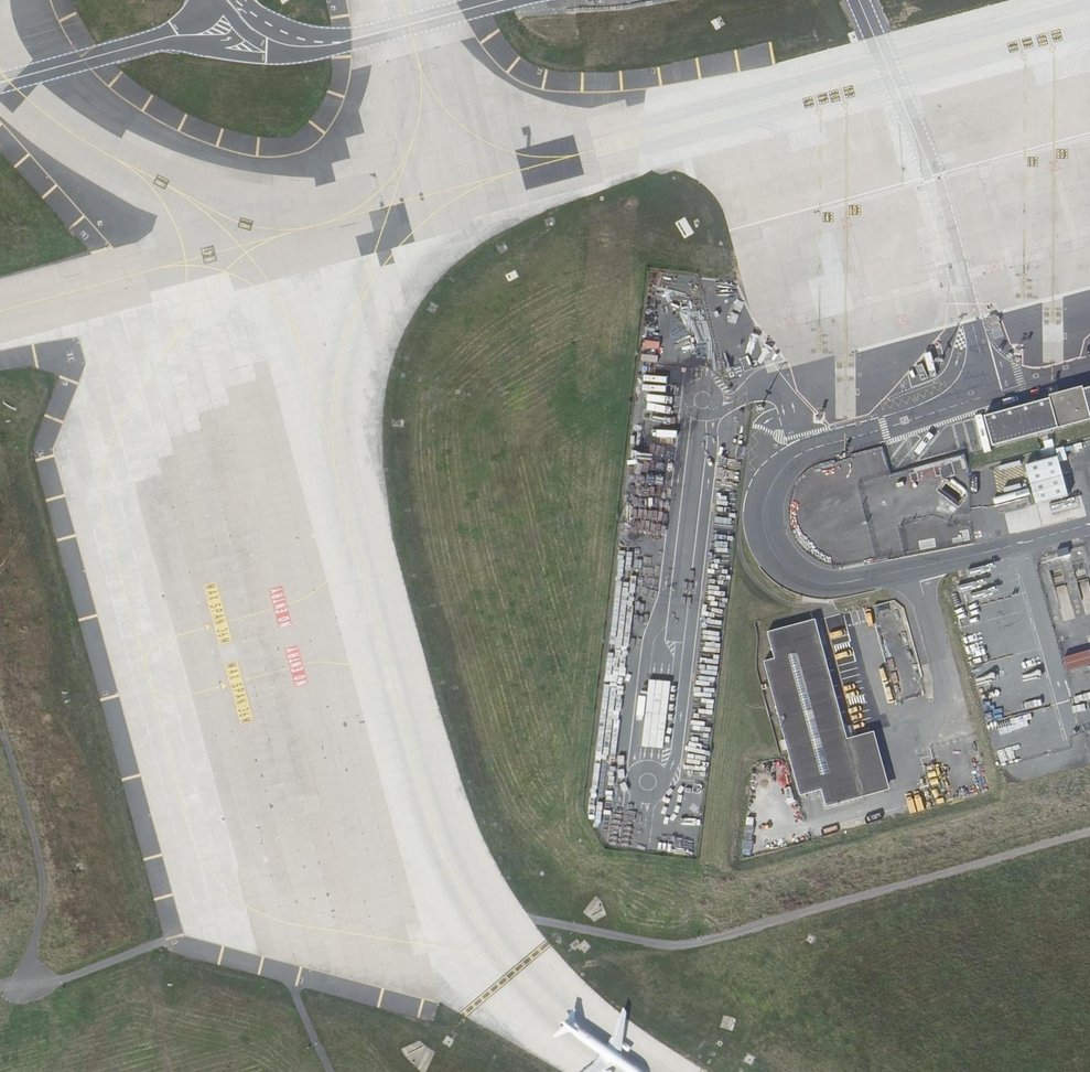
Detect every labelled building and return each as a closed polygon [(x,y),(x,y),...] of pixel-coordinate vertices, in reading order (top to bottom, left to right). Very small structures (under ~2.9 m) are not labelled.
[(1078,388),(1077,386),(1043,395),(1044,397),(978,415),(986,446),(1089,418),(1089,385),(1078,388)] [(1053,456),(1020,464),(1031,504),(1063,496),(1053,456)] [(1060,548),(1051,550),(1053,559),(1062,557),(1060,548)] [(843,739),(810,619),(761,633),(768,659),(758,661),(783,757),(794,797),(815,791),(820,808),(884,791),(869,731),(843,739)] [(1089,663),(1085,650),(1058,658),(1062,671),(1089,663)]
